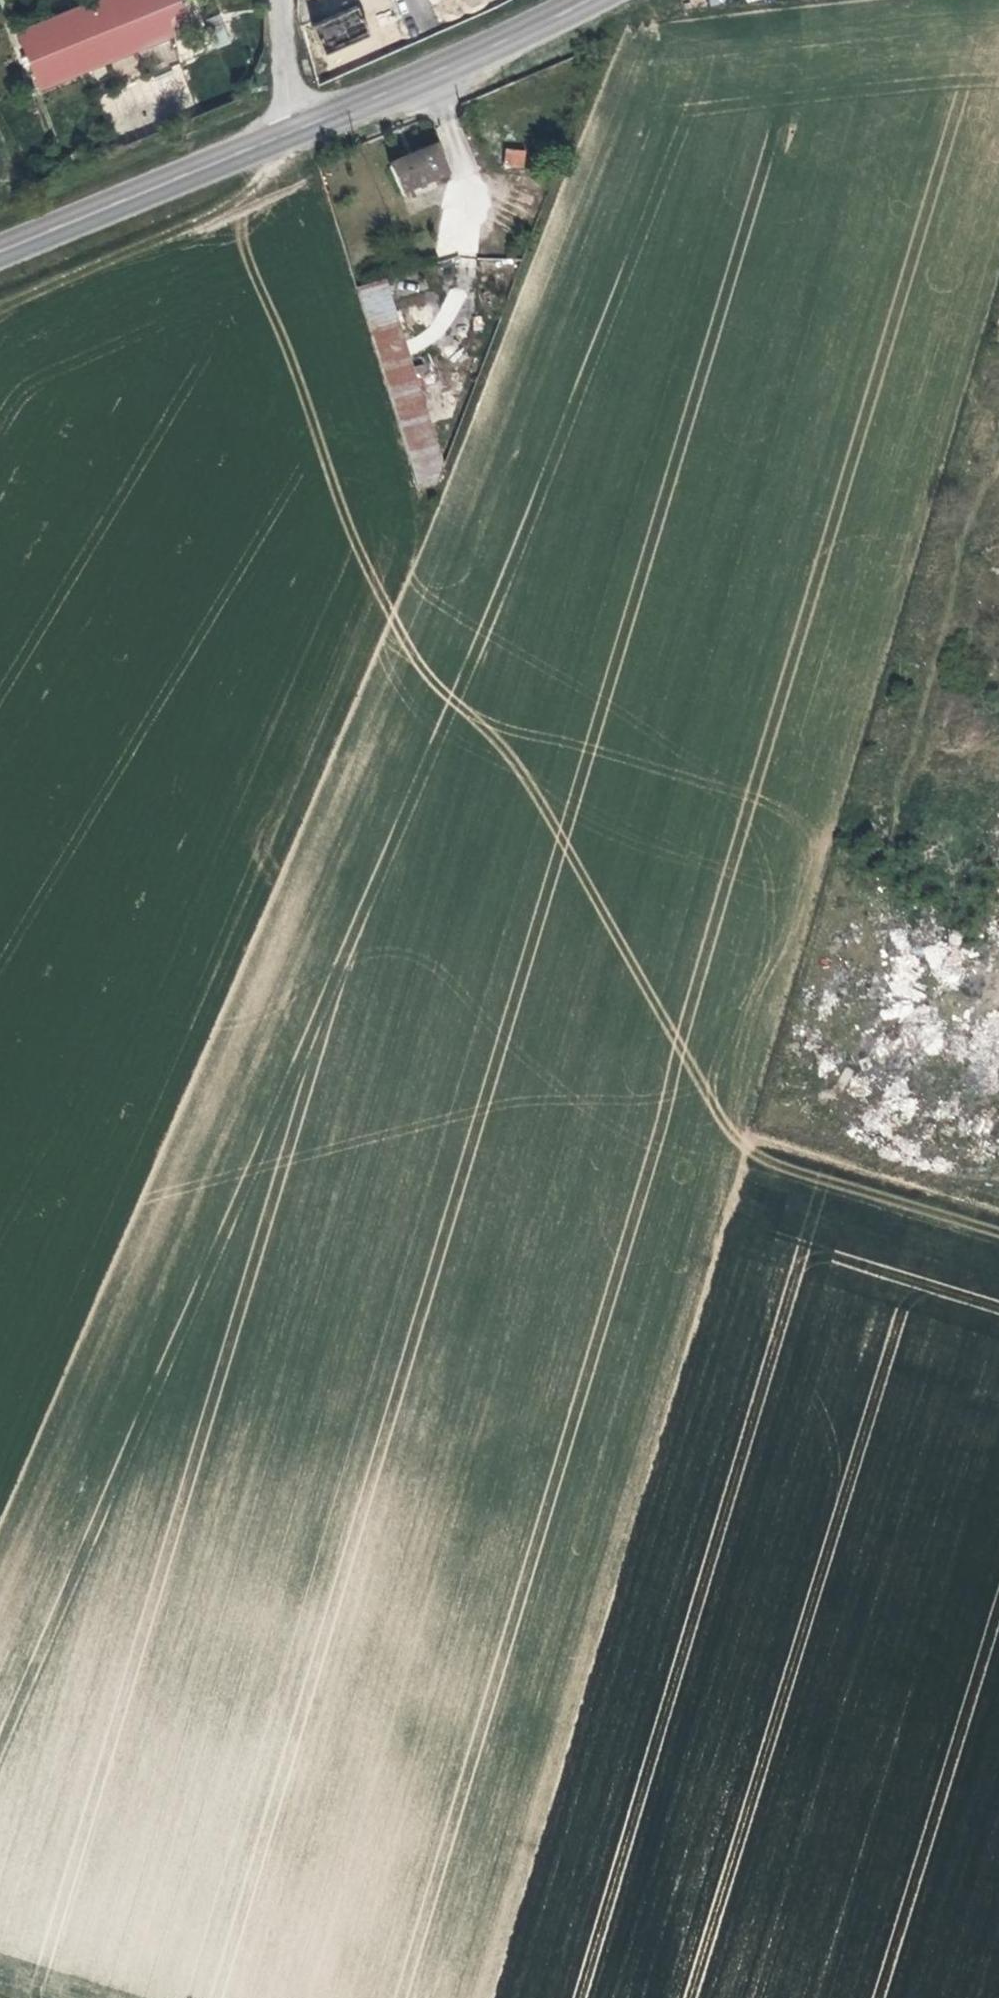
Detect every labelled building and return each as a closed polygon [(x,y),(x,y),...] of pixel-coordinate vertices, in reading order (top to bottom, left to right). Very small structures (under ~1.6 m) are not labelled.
[(4,26),(24,78),(177,18),(169,0),(70,0),(4,26)] [(311,25),(323,51),(367,31),(355,5),(311,25)] [(402,195),(446,177),(434,148),(390,168),(402,195)] [(503,165),(522,167),(523,152),(504,150),(503,165)] [(355,289),(417,491),(438,484),(443,471),(384,280),(355,289)]
